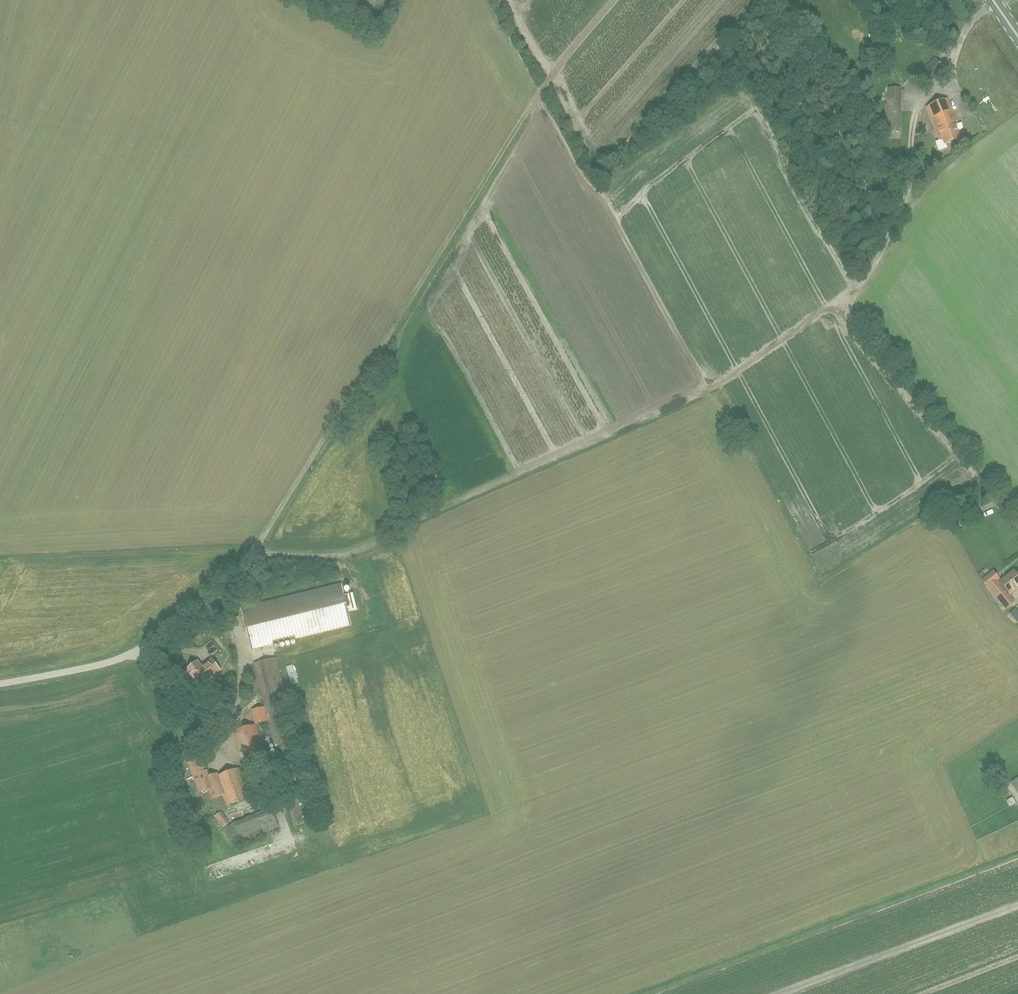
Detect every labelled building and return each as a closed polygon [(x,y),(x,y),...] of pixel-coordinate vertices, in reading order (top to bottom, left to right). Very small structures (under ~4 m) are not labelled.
[(888,133),(901,133),(902,89),(888,88),(888,133)] [(945,145),(961,139),(955,125),(958,124),(948,100),(927,108),(941,142),(944,140),(945,145)] [(952,521),(963,514),(959,508),(960,507),(959,504),(946,512),(952,521)] [(1008,596),(1009,595),(1010,596),(1017,590),(1016,588),(1017,587),(1017,576),(1014,572),(999,584),(998,585),(1008,596)] [(989,588),(1006,610),(1014,603),(1008,596),(998,585),(996,582),(999,580),(993,573),(983,581),(988,588),(989,588)] [(241,609),(251,650),(351,626),(341,585),(241,609)] [(316,822),(276,659),(255,664),(295,827),(316,822)] [(186,671),(200,689),(211,679),(210,678),(220,671),(211,660),(204,666),(205,667),(203,669),(198,662),(186,671)] [(256,724),(267,721),(264,708),(252,711),(256,724)] [(242,760),(264,753),(256,725),(234,731),(242,760)] [(250,796),(239,768),(218,776),(217,774),(210,777),(203,758),(189,764),(201,794),(210,790),(213,799),(224,795),(228,805),(250,796)] [(271,808),(227,827),(234,842),(277,824),(271,808)] [(229,822),(222,813),(216,817),(223,828),(229,822)]
